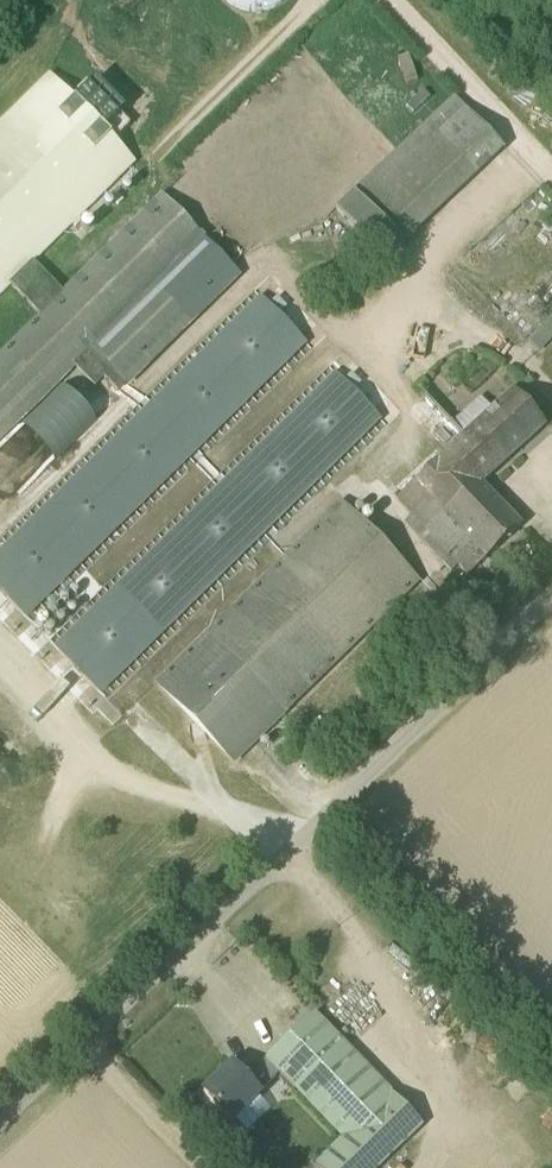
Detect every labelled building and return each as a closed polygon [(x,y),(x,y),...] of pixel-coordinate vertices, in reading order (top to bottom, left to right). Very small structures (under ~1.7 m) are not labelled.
[(290,13),(292,0),(222,0),(222,4),(290,13)] [(38,315),(60,294),(30,264),(129,165),(43,78),(0,120),(0,293),(8,285),(38,315)] [(450,98),(332,211),(382,263),(499,149),(450,98)] [(60,294),(38,315),(0,353),(0,438),(73,366),(93,386),(102,377),(119,395),(238,276),(158,197),(60,294)] [(22,614),(303,339),(264,301),(0,559),(0,592),(22,614)] [(10,323),(5,318),(6,316),(0,310),(0,333),(10,323)] [(528,343),(539,353),(551,340),(551,318),(528,343)] [(58,651),(96,690),(377,416),(339,377),(58,651)] [(461,435),(495,471),(545,425),(513,390),(493,409),(461,435)] [(405,520),(420,537),(479,481),(481,484),(495,471),(461,435),(424,394),(408,408),(446,452),(395,498),(412,513),(405,520)] [(522,526),(481,484),(479,481),(420,537),(451,570),(458,563),(470,576),(522,526)] [(420,581),(343,502),(159,682),(236,761),(420,581)] [(281,1073),(343,1137),(315,1164),(319,1167),(376,1167),(422,1124),(314,1013),(266,1059),(281,1073)] [(232,1121),(281,1073),(266,1059),(246,1079),(232,1065),(204,1092),(232,1121)]
